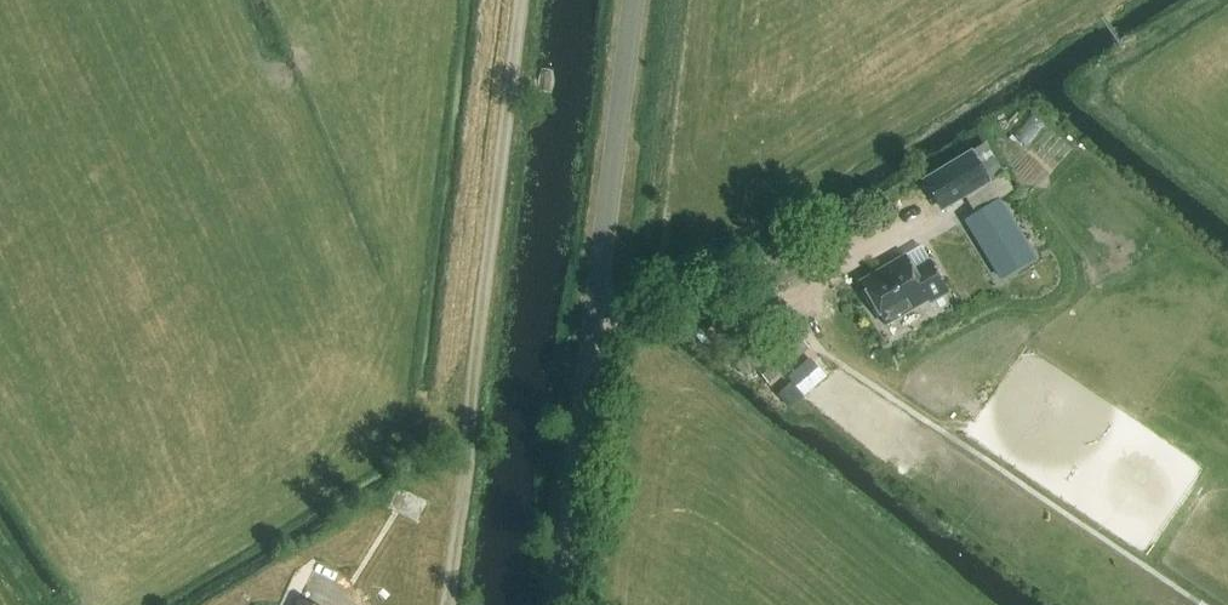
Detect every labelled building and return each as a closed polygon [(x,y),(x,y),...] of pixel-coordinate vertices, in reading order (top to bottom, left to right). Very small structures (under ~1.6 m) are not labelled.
[(1002,172),(984,143),(924,180),(941,209),(1002,172)] [(991,180),(998,197),(1015,189),(1009,173),(991,180)] [(1001,279),(1030,261),(993,201),(964,218),(1001,279)] [(884,323),(899,315),(902,315),(911,310),(912,307),(927,298),(930,303),(948,293),(927,258),(911,267),(905,257),(861,283),(863,288),(862,295),(869,307),(876,309),(884,323)] [(807,348),(797,335),(772,354),(782,367),(807,348)] [(825,376),(813,362),(791,382),(802,395),(825,376)] [(801,396),(789,383),(776,395),(788,408),(801,396)]
